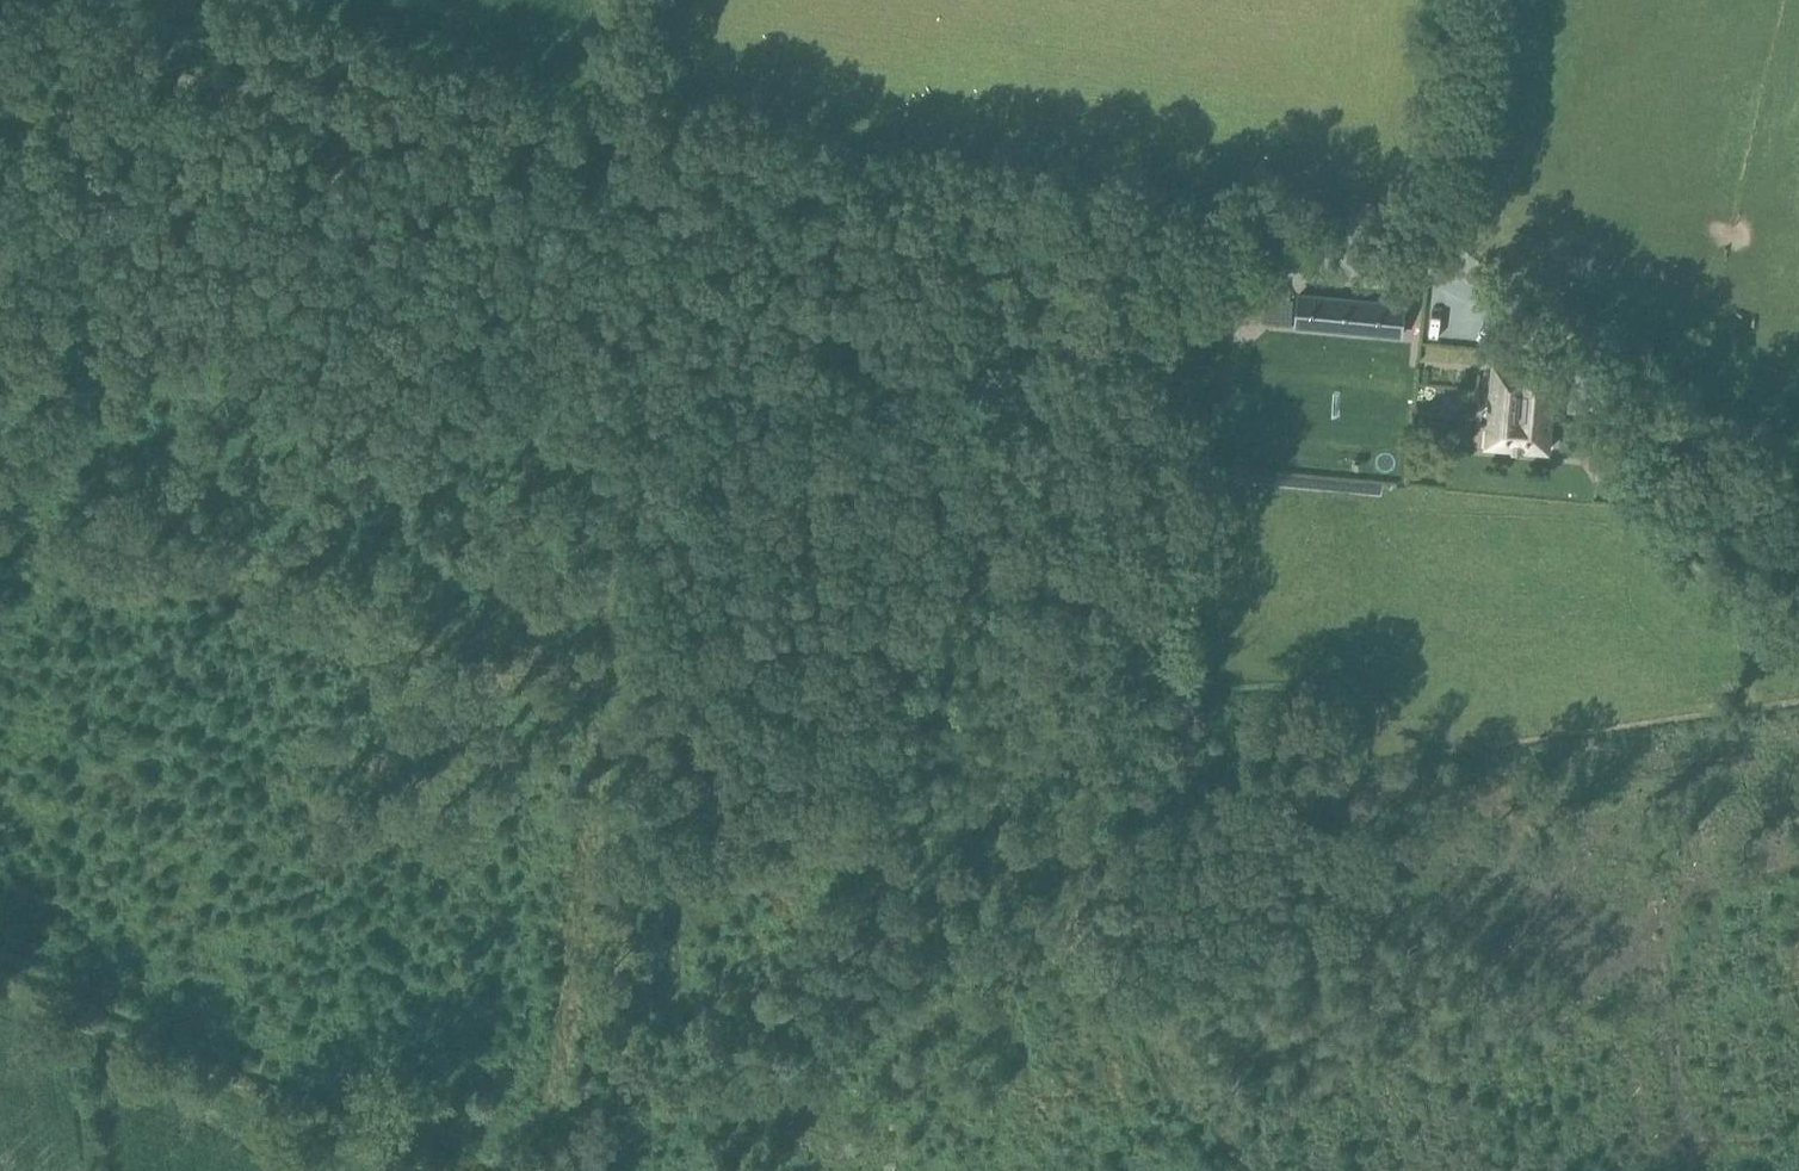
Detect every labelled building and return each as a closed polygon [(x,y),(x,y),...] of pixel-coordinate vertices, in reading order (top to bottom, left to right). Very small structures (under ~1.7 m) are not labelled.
[(1407,300),(1300,288),(1297,321),(1404,331),(1407,300)] [(1549,450),(1557,371),(1494,365),(1486,444),(1549,450)]
